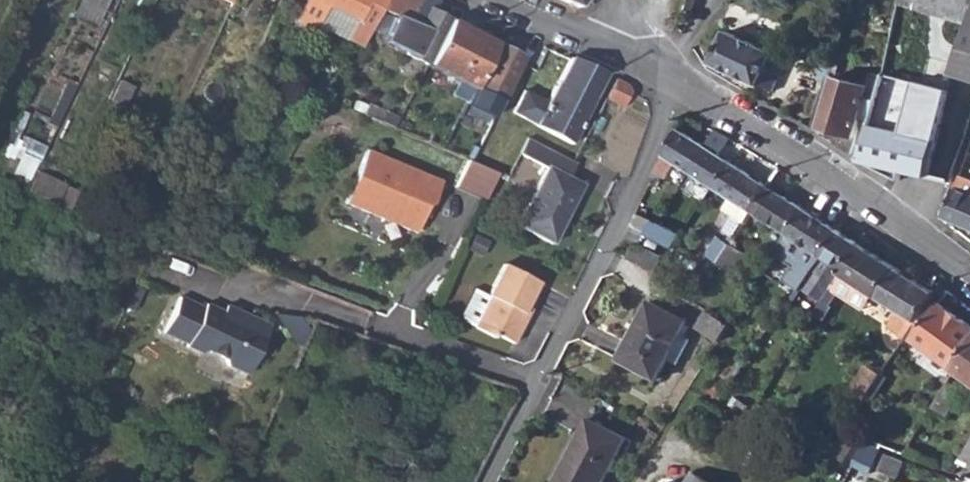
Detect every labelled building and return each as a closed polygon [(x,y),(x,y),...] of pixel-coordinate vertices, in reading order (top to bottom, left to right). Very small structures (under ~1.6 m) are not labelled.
[(228,7),(234,9),(237,4),(241,6),(244,0),(232,0),(228,7)] [(290,25),(300,30),(302,24),(311,28),(316,30),(326,7),(317,2),(318,0),(303,0),(290,25)] [(316,30),(322,34),(324,30),(361,48),(381,12),(388,0),(318,0),(317,2),(326,7),(316,30)] [(381,12),(410,23),(413,17),(423,0),(388,0),(381,12)] [(413,17),(423,21),(405,53),(427,65),(451,22),(435,13),(441,1),(439,0),(423,0),(413,17)] [(561,1),(582,9),(592,0),(561,0),(561,1)] [(885,74),(954,91),(958,70),(969,73),(969,0),(904,0),(885,74)] [(451,22),(427,65),(459,83),(473,91),(496,45),(451,22)] [(727,33),(713,64),(760,87),(762,85),(774,91),(788,61),(727,33)] [(473,91),(470,98),(497,113),(525,60),(496,45),(473,91)] [(512,111),(535,124),(570,142),(607,74),(570,57),(546,101),(524,89),(512,111)] [(833,72),(817,134),(852,156),(862,118),(873,121),(882,85),(852,78),(833,72)] [(873,121),(863,161),(900,181),(903,171),(931,178),(933,169),(954,91),(885,74),(882,85),(873,121)] [(616,78),(606,98),(622,106),(632,91),(628,84),(616,78)] [(432,137),(430,143),(444,149),(470,98),(473,91),(459,83),(432,137)] [(116,84),(107,103),(121,110),(128,97),(131,91),(116,84)] [(368,103),(362,114),(385,123),(387,117),(382,115),(384,110),(368,103)] [(678,127),(653,178),(659,181),(662,175),(668,177),(677,163),(689,170),(704,144),(678,127)] [(45,141),(12,129),(0,162),(0,174),(29,185),(45,141)] [(704,144),(689,170),(715,188),(732,162),(721,154),(730,139),(715,131),(707,145),(704,144)] [(425,134),(421,140),(430,143),(432,137),(425,134)] [(550,167),(520,223),(552,240),(582,184),(569,177),(577,161),(573,160),(529,137),(521,152),(550,167)] [(416,233),(422,216),(425,209),(430,210),(441,182),(366,151),(345,203),(416,233)] [(487,197),(500,171),(470,156),(457,183),(487,197)] [(732,162),(715,188),(730,198),(751,212),(768,185),(732,162)] [(34,172),(26,192),(56,205),(66,185),(34,172)] [(945,218),(969,230),(969,177),(962,174),(945,218)] [(768,185),(751,212),(787,235),(805,208),(768,185)] [(730,198),(723,209),(744,223),(751,212),(730,198)] [(839,230),(805,208),(787,235),(773,255),(792,267),(784,280),(802,292),(827,250),(839,230)] [(680,235),(653,220),(645,233),(672,248),(680,235)] [(827,250),(802,292),(821,304),(860,244),(839,230),(827,250)] [(707,254),(719,262),(730,245),(716,238),(707,254)] [(636,244),(629,258),(655,272),(663,258),(636,244)] [(821,304),(814,316),(821,320),(836,297),(841,300),(853,282),(876,298),(896,266),(860,244),(821,304)] [(730,245),(719,262),(733,271),(744,255),(730,245)] [(530,317),(528,309),(530,305),(543,281),(509,263),(491,296),(494,297),(479,325),(499,336),(501,333),(518,341),(530,317)] [(896,266),(876,298),(898,311),(887,328),(905,339),(935,291),(896,266)] [(225,365),(246,374),(269,326),(235,310),(233,315),(221,309),(220,312),(204,304),(201,309),(178,298),(162,333),(186,343),(185,346),(198,353),(206,349),(221,356),(225,365)] [(955,368),(969,346),(969,323),(939,301),(914,338),(955,368)] [(648,302),(618,360),(654,379),(684,321),(648,302)] [(705,310),(695,327),(717,341),(727,324),(705,310)] [(955,368),(969,379),(969,346),(955,368)] [(848,399),(862,407),(883,375),(868,366),(848,399)] [(862,407),(860,409),(867,414),(894,373),(886,368),(883,375),(862,407)] [(623,439),(585,420),(553,481),(601,481),(623,439)] [(847,431),(839,443),(851,450),(860,436),(847,431)] [(864,442),(859,453),(876,459),(880,448),(864,442)] [(839,443),(831,456),(842,464),(851,450),(839,443)] [(959,460),(969,465),(969,443),(959,460)] [(876,459),(859,453),(855,464),(872,471),(876,459)] [(831,456),(822,470),(834,478),(842,464),(831,456)]
